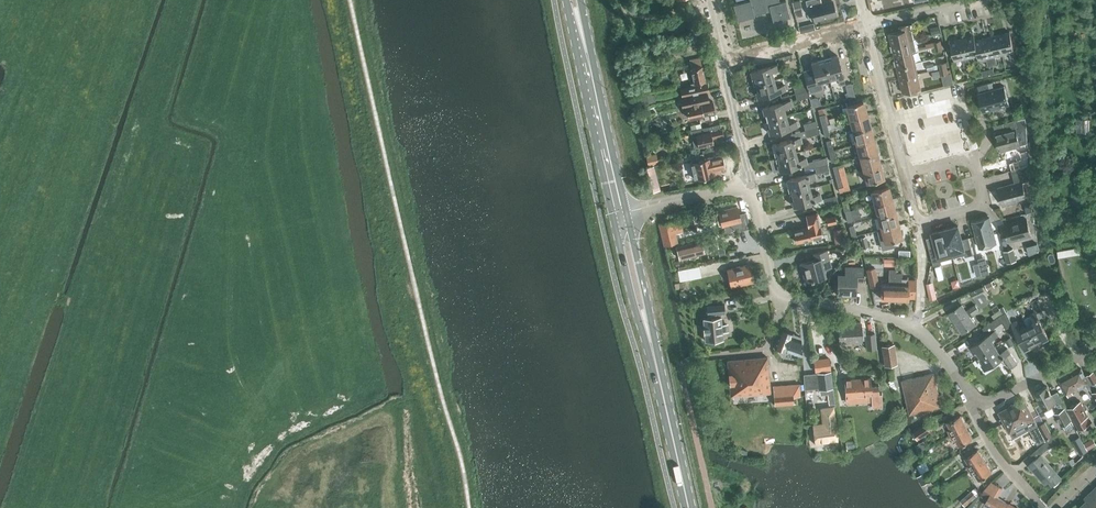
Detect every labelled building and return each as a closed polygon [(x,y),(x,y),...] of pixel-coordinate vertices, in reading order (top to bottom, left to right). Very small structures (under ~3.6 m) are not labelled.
[(754,16),(755,16),(754,15),(770,10),(773,21),(790,16),(786,0),(780,2),(779,0),(749,0),(733,4),(738,20),(754,16)] [(800,0),(797,0),(792,1),(794,11),(802,9),(800,0)] [(832,1),(821,3),(820,0),(805,0),(807,7),(811,6),(814,20),(836,15),(832,1)] [(799,27),(800,33),(815,29),(814,23),(799,27)] [(889,33),(892,45),(917,39),(913,24),(899,27),(899,31),(889,33)] [(1010,31),(998,34),(1002,54),(1010,52),(1011,60),(1016,59),(1010,31)] [(993,64),(997,63),(995,56),(1002,54),(998,34),(986,37),(993,64)] [(974,35),(962,38),(969,65),(973,64),(971,57),(978,55),(975,39),(974,35)] [(693,37),(692,44),(698,45),(700,39),(693,37)] [(986,37),(975,39),(978,55),(979,59),(987,58),(988,65),(993,64),(986,37)] [(965,70),(969,69),(969,65),(962,38),(950,41),(955,61),(962,59),(964,66),(965,70)] [(892,45),(895,56),(913,51),(919,50),(917,39),(892,45)] [(895,56),(895,57),(897,67),(916,62),(913,51),(895,56)] [(825,59),(830,79),(838,77),(840,85),(845,83),(837,55),(825,59)] [(700,57),(690,59),(691,67),(691,68),(694,83),(691,83),(691,86),(680,88),(682,96),(707,91),(709,91),(707,83),(706,83),(706,81),(702,65),(702,66),(700,57)] [(830,79),(825,59),(811,62),(813,69),(803,71),(806,84),(807,84),(808,90),(809,93),(824,89),(822,81),(830,79)] [(897,67),(898,69),(900,77),(909,75),(918,73),(916,62),(897,67)] [(751,71),(754,84),(775,79),(773,71),(780,69),(779,64),(751,71)] [(806,84),(803,71),(796,73),(800,85),(800,86),(806,84)] [(922,88),(919,76),(918,73),(909,75),(913,93),(918,92),(917,89),(922,88)] [(900,77),(900,81),(903,93),(907,92),(908,94),(913,93),(909,75),(900,77)] [(777,87),(775,79),(754,84),(758,97),(786,90),(785,85),(777,87)] [(1010,104),(1008,98),(1005,85),(990,89),(988,83),(978,86),(979,92),(978,92),(983,111),(1010,104)] [(795,93),(808,90),(807,84),(806,84),(800,86),(800,85),(794,87),(795,93)] [(855,96),(852,84),(846,85),(849,98),(855,96)] [(797,100),(804,98),(810,96),(809,93),(808,90),(795,93),(797,100)] [(682,97),(678,98),(680,107),(686,106),(688,118),(716,112),(713,101),(710,102),(707,91),(682,96),(682,97)] [(647,94),(635,96),(637,105),(649,103),(647,94)] [(813,107),(821,105),(820,100),(815,98),(811,99),(813,107)] [(766,113),(768,120),(787,115),(785,108),(793,106),(791,100),(763,107),(765,114),(766,113)] [(863,101),(845,106),(849,119),(867,114),(863,101)] [(849,119),(852,131),(870,127),(867,114),(849,119)] [(770,133),(799,126),(797,120),(789,122),(787,115),(768,120),(769,127),(768,127),(770,133)] [(1005,130),(996,133),(1000,150),(1020,145),(1020,144),(1017,132),(1024,130),(1027,130),(1026,117),(1003,123),(1005,130)] [(1077,133),(1090,132),(1094,132),(1094,118),(1076,118),(1077,133)] [(805,130),(818,127),(816,120),(803,124),(805,130)] [(720,124),(692,130),(696,147),(714,143),(712,137),(724,135),(722,129),(721,129),(720,124)] [(803,142),(802,138),(820,133),(818,127),(805,130),(791,134),(793,139),(773,144),(774,151),(776,150),(777,157),(797,152),(795,145),(803,142)] [(852,131),(856,144),(874,139),(870,127),(852,131)] [(877,152),(874,139),(856,144),(859,157),(877,152)] [(780,170),(808,163),(807,157),(799,159),(797,152),(777,157),(779,163),(778,164),(780,170)] [(880,165),(877,152),(859,157),(862,169),(880,165)] [(656,153),(646,155),(648,165),(658,163),(656,153)] [(691,162),(695,179),(715,174),(714,170),(726,167),(723,155),(711,157),(691,162)] [(815,167),(828,163),(826,157),(813,160),(815,167)] [(816,173),(830,170),(828,163),(815,167),(816,173)] [(1010,163),(1003,165),(1005,172),(1012,170),(1010,164),(1010,163)] [(843,164),(838,165),(833,166),(836,177),(840,175),(845,174),(843,164)] [(862,169),(866,183),(884,178),(880,165),(862,169)] [(1015,183),(999,187),(1004,205),(1027,199),(1022,182),(1030,179),(1027,166),(1012,170),(1015,183)] [(762,186),(778,181),(774,171),(759,176),(762,186)] [(790,186),(792,192),(811,188),(809,180),(817,178),(815,172),(787,180),(788,186),(790,186)] [(888,186),(870,191),(874,204),(892,199),(888,186)] [(794,206),(822,198),(821,193),(813,195),(811,188),(792,192),(793,199),(792,200),(794,206)] [(838,201),(836,195),(823,198),(825,205),(838,201)] [(874,204),(877,216),(895,212),(892,199),(874,204)] [(738,206),(719,211),(722,226),(723,225),(725,231),(749,225),(746,212),(739,213),(738,206)] [(848,222),(855,220),(855,218),(858,217),(855,209),(850,210),(845,212),(848,222)] [(877,216),(881,229),(899,224),(895,212),(877,216)] [(828,224),(837,222),(835,214),(826,216),(828,224)] [(980,247),(997,243),(990,217),(973,222),(980,247)] [(1027,219),(1004,225),(1009,241),(1031,235),(1027,219)] [(678,242),(672,220),(659,223),(665,245),(678,242)] [(683,221),(677,222),(678,232),(685,231),(683,221)] [(809,227),(794,230),(796,242),(812,238),(811,238),(823,235),(820,224),(809,227)] [(902,237),(899,224),(881,229),(884,242),(902,237)] [(958,226),(946,229),(953,257),(965,254),(966,256),(974,254),(969,237),(962,239),(958,226)] [(840,229),(833,230),(836,243),(842,242),(840,229)] [(941,260),(953,257),(946,229),(933,232),(937,246),(929,247),(934,264),(942,262),(941,260)] [(715,237),(676,246),(680,258),(705,252),(704,247),(717,244),(715,237)] [(1081,251),(1080,244),(1058,248),(1059,255),(1081,251)] [(978,248),(983,274),(989,273),(985,247),(978,248)] [(1013,248),(1005,250),(1008,263),(1015,261),(1017,261),(1016,261),(1013,248)] [(997,262),(1006,261),(1004,249),(995,251),(997,262)] [(805,281),(827,276),(825,269),(832,267),(828,250),(814,254),(815,260),(801,263),(805,281)] [(974,277),(983,275),(978,258),(970,260),(974,277)] [(749,264),(727,269),(731,287),(753,282),(749,264)] [(700,265),(679,269),(681,280),(703,276),(700,265)] [(862,281),(863,267),(845,266),(845,273),(838,273),(838,295),(856,296),(856,281),(862,281)] [(875,267),(867,269),(871,287),(879,285),(875,267)] [(881,298),(895,298),(895,271),(895,269),(889,269),(889,284),(882,284),(881,298)] [(901,285),(902,272),(902,271),(895,271),(895,298),(908,299),(908,297),(915,298),(915,279),(908,279),(908,285),(901,285)] [(950,282),(952,289),(959,287),(957,280),(950,282)] [(928,282),(930,299),(938,298),(936,281),(928,282)] [(986,284),(989,290),(995,287),(993,281),(986,284)] [(988,292),(983,285),(982,286),(971,292),(974,299),(986,293),(988,292)] [(1043,310),(1037,299),(1031,302),(1035,311),(1030,313),(1031,315),(1024,318),(1027,324),(1036,341),(1042,338),(1043,341),(1049,338),(1037,313),(1043,310)] [(963,333),(976,324),(970,315),(979,309),(975,303),(966,309),(963,304),(950,313),(963,333)] [(729,330),(728,322),(722,323),(721,313),(725,313),(725,304),(707,305),(707,314),(707,317),(703,318),(705,341),(723,339),(723,331),(729,330)] [(1030,345),(1036,341),(1027,324),(1020,327),(1017,320),(1012,322),(1007,312),(1004,314),(1003,313),(1000,315),(1004,321),(1007,328),(1013,326),(1025,350),(1031,347),(1030,345)] [(976,351),(980,356),(996,345),(992,339),(999,334),(996,329),(995,330),(994,328),(1004,321),(1000,315),(995,319),(983,328),(988,335),(970,347),(974,352),(976,351)] [(838,323),(839,343),(862,342),(861,322),(838,323)] [(780,329),(776,339),(783,342),(782,344),(784,344),(782,349),(803,356),(802,339),(801,339),(801,337),(793,334),(780,329)] [(866,334),(867,349),(875,348),(873,333),(866,334)] [(885,366),(897,364),(894,344),(882,346),(885,366)] [(1010,353),(1007,348),(1001,352),(996,345),(980,356),(984,362),(982,364),(985,369),(1010,353)] [(768,356),(727,360),(731,396),(771,392),(768,356)] [(814,360),(816,372),(831,370),(829,358),(814,360)] [(1086,377),(1081,368),(1070,374),(1078,388),(1085,384),(1088,390),(1090,389),(1092,392),(1092,393),(1095,399),(1095,375),(1094,371),(1086,377)] [(834,388),(831,371),(817,373),(819,390),(834,388)] [(934,373),(902,380),(910,414),(941,406),(934,373)] [(1059,380),(1068,397),(1074,394),(1072,391),(1078,388),(1070,374),(1059,380)] [(878,383),(871,384),(871,377),(844,379),(846,398),(872,396),(873,407),(883,406),(882,392),(879,392),(878,383)] [(773,385),(774,405),(789,404),(789,397),(801,396),(800,384),(786,384),(773,385)] [(1036,393),(1041,403),(1035,407),(1041,417),(1046,414),(1047,416),(1055,412),(1062,425),(1063,425),(1065,428),(1072,425),(1070,421),(1073,419),(1065,405),(1059,408),(1058,406),(1047,387),(1036,393)] [(1011,433),(1035,420),(1024,399),(999,412),(1011,433)] [(1067,408),(1079,429),(1092,422),(1080,401),(1067,408)] [(815,435),(813,435),(814,443),(824,442),(824,441),(837,439),(833,407),(821,408),(823,423),(814,425),(815,435)] [(950,435),(967,426),(961,414),(947,422),(950,429),(947,430),(950,435)] [(1050,437),(1053,436),(1045,421),(1037,425),(1045,440),(1050,437)] [(918,439),(932,430),(928,422),(913,432),(918,439)] [(967,426),(950,435),(952,440),(955,438),(959,445),(973,438),(967,426)] [(1088,447),(1095,443),(1095,441),(1093,436),(1084,441),(1088,447)] [(1055,442),(1050,437),(1041,445),(1046,450),(1055,442)] [(1073,441),(1081,455),(1088,451),(1080,437),(1073,441)] [(969,471),(985,460),(978,449),(965,458),(969,464),(966,466),(969,471)] [(1045,484),(1058,473),(1042,454),(1029,465),(1045,484)] [(918,466),(922,473),(932,467),(928,460),(918,466)] [(975,473),(979,480),(992,471),(985,460),(969,471),(972,475),(975,473)] [(929,482),(925,475),(924,473),(917,477),(922,485),(929,482)] [(983,492),(981,495),(987,499),(984,504),(991,507),(1017,507),(998,497),(1003,488),(991,482),(983,492)] [(1086,497),(1088,499),(1079,507),(1095,507),(1095,487),(1086,497)] [(965,506),(977,496),(972,490),(960,501),(965,506)]
